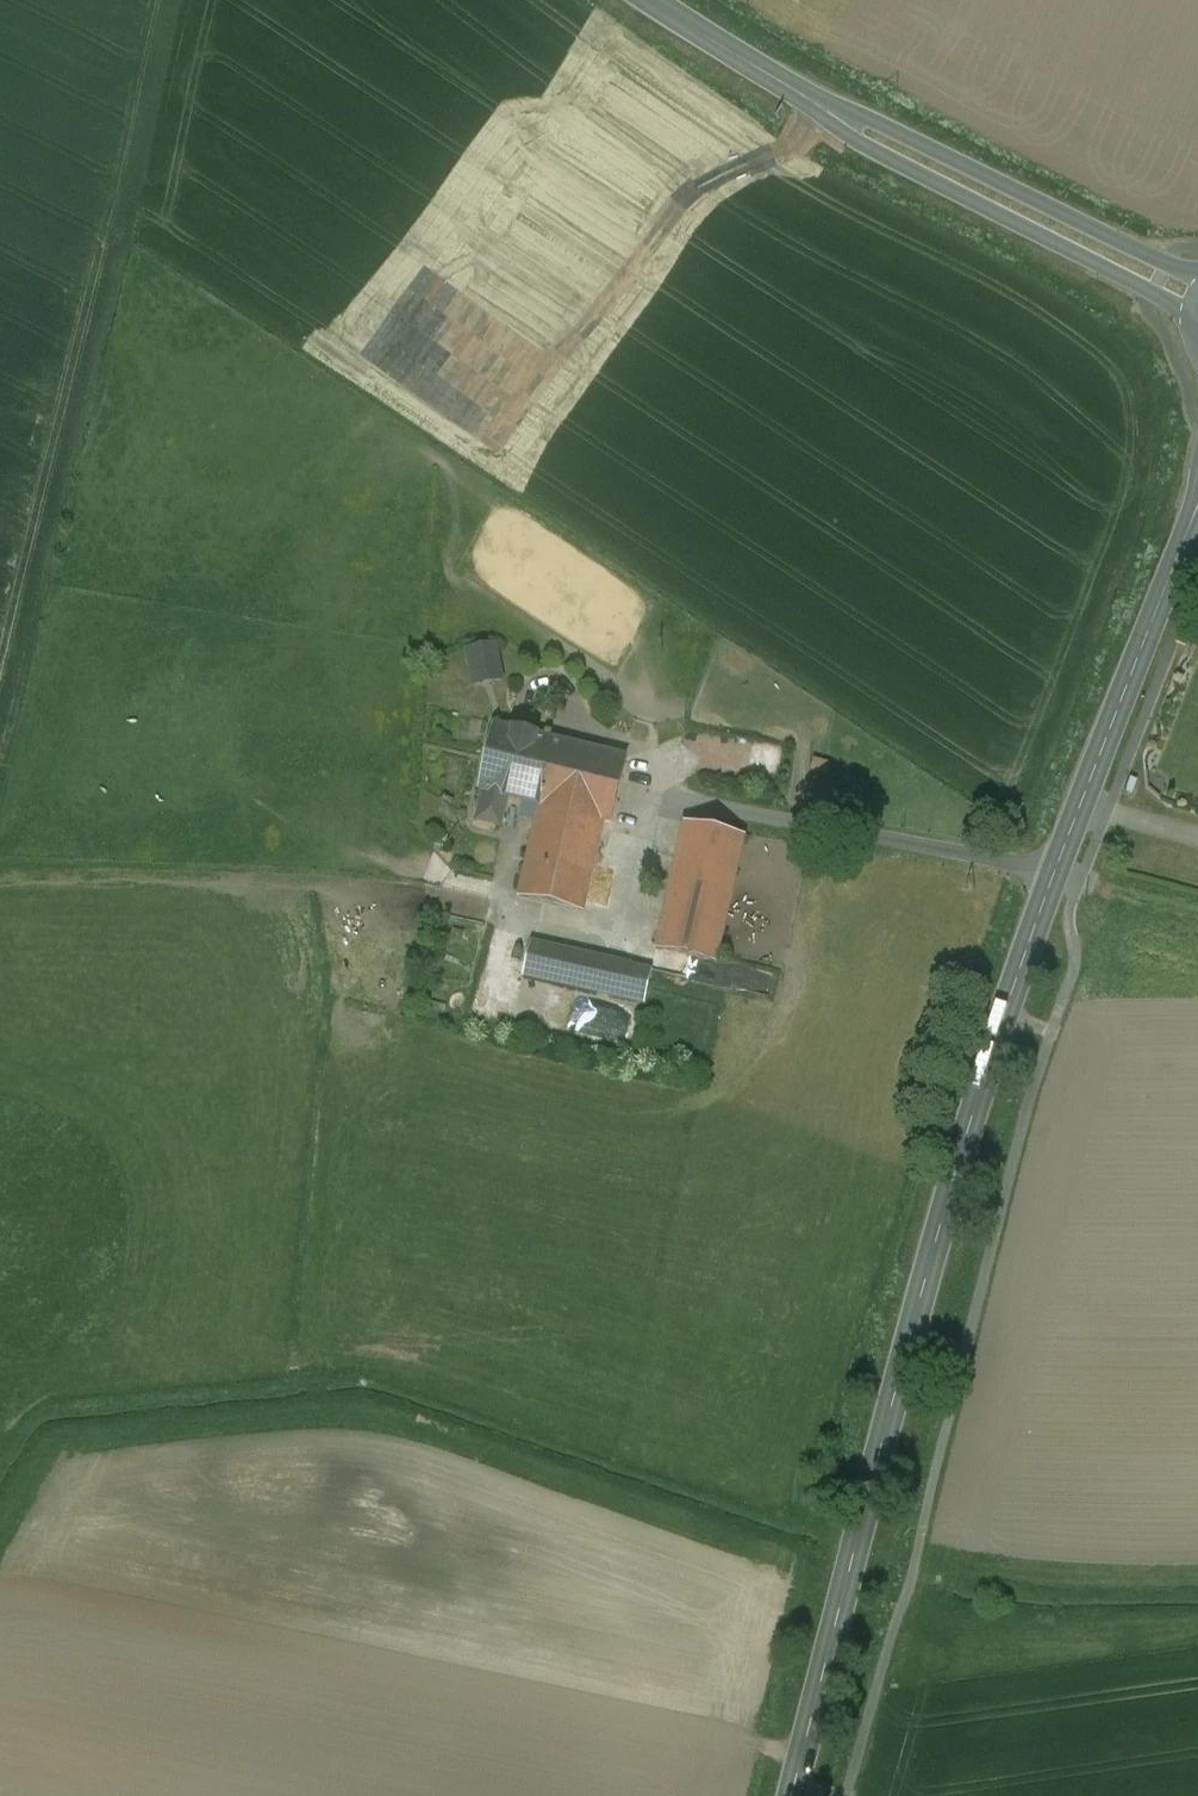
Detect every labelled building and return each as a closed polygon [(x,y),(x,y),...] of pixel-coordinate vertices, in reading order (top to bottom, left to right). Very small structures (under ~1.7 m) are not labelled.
[(497,644),(466,650),(473,688),(504,682),(497,644)] [(626,758),(494,726),(479,790),(484,791),(477,821),(501,827),(508,796),(524,800),(520,818),(537,822),(519,897),(582,912),(603,819),(611,821),(626,758)] [(747,772),(773,773),(774,747),(748,746),(747,772)] [(743,835),(685,822),(657,950),(715,963),(743,835)] [(652,971),(531,944),(523,977),(645,1003),(652,971)]
